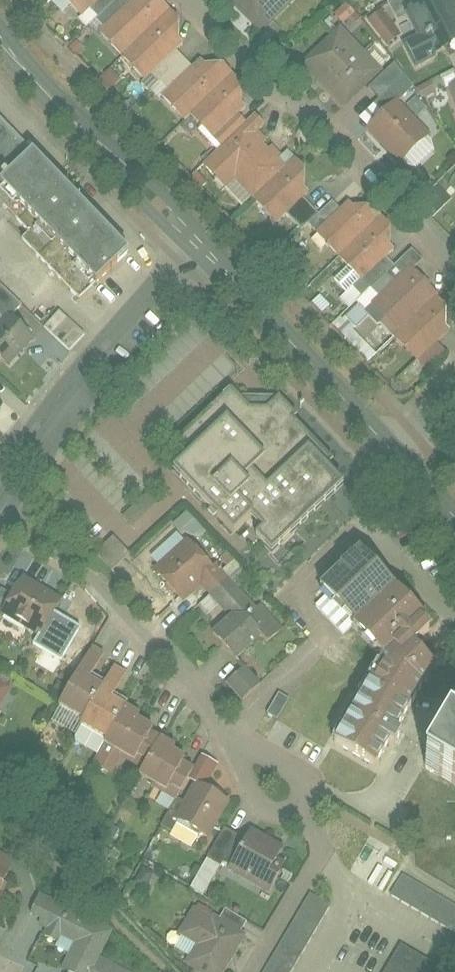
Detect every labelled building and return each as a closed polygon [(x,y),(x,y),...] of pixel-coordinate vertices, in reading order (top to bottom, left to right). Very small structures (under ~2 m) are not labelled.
[(223,147),(242,128),(262,109),(206,53),(195,64),(179,48),(189,38),(152,0),(69,0),(85,15),(91,9),(105,23),(98,30),(148,80),(154,75),(170,91),(163,98),(186,121),(192,115),(223,147)] [(265,33),(296,0),(230,0),(265,33)] [(416,66),(454,46),(454,17),(446,0),(408,0),(402,3),(418,32),(402,40),(416,66)] [(347,4),(332,14),(344,30),(358,20),(347,4)] [(381,10),(366,20),(383,46),(399,36),(381,10)] [(369,64),(339,31),(308,60),(338,93),(369,64)] [(386,102),(363,125),(405,168),(429,145),(386,102)] [(75,284),(120,241),(34,151),(0,115),(0,205),(75,284)] [(203,167),(237,201),(248,189),(291,232),(297,227),(307,237),(313,231),(348,266),(347,267),(380,301),(373,308),(399,334),(392,342),(413,363),(399,378),(416,395),(434,377),(426,369),(454,341),(454,323),(394,262),(408,248),(379,218),(370,227),(346,202),(340,208),(332,201),(320,212),(307,198),(321,184),(295,158),(284,169),(242,128),(223,147),(203,167)] [(419,202),(434,216),(451,198),(436,184),(419,202)] [(72,349),(87,327),(55,298),(37,319),(72,349)] [(28,328),(4,307),(0,312),(0,358),(1,359),(28,328)] [(243,525),(271,554),(340,488),(323,470),(330,464),(274,406),(266,414),(250,414),(231,394),(213,412),(223,423),(171,473),(232,536),(243,525)] [(185,512),(173,523),(188,540),(201,529),(185,512)] [(236,663),(271,628),(185,542),(152,574),(183,605),(198,590),(227,619),(210,637),(236,663)] [(433,629),(361,552),(315,589),(353,624),(349,628),(378,661),(329,744),(370,763),(413,686),(430,670),(412,647),(433,629)] [(21,577),(9,596),(1,591),(0,592),(0,621),(2,617),(38,639),(54,611),(60,601),(21,577)] [(81,628),(54,611),(38,639),(34,644),(62,660),(81,628)] [(104,657),(92,650),(57,707),(81,721),(78,726),(105,742),(92,763),(114,777),(125,758),(134,764),(130,772),(175,800),(197,764),(151,736),(157,727),(112,700),(127,676),(115,668),(103,688),(90,681),(104,657)] [(240,701),(259,682),(241,665),(223,684),(240,701)] [(11,691),(0,685),(0,709),(11,691)] [(277,698),(268,716),(278,721),(287,702),(277,698)] [(448,728),(424,769),(454,787),(454,732),(448,728)] [(230,806),(197,792),(177,823),(208,842),(230,806)] [(224,831),(206,861),(267,897),(285,867),(276,861),(283,850),(251,831),(244,843),(224,831)] [(454,935),(454,909),(401,878),(390,897),(454,935)] [(112,933),(39,896),(26,923),(71,946),(61,971),(123,971),(99,960),(112,933)] [(265,971),(292,971),(330,908),(310,897),(265,971)] [(190,971),(228,971),(250,926),(224,913),(219,923),(192,910),(177,940),(193,948),(183,969),(190,971)] [(400,946),(385,971),(444,971),(400,946)]
